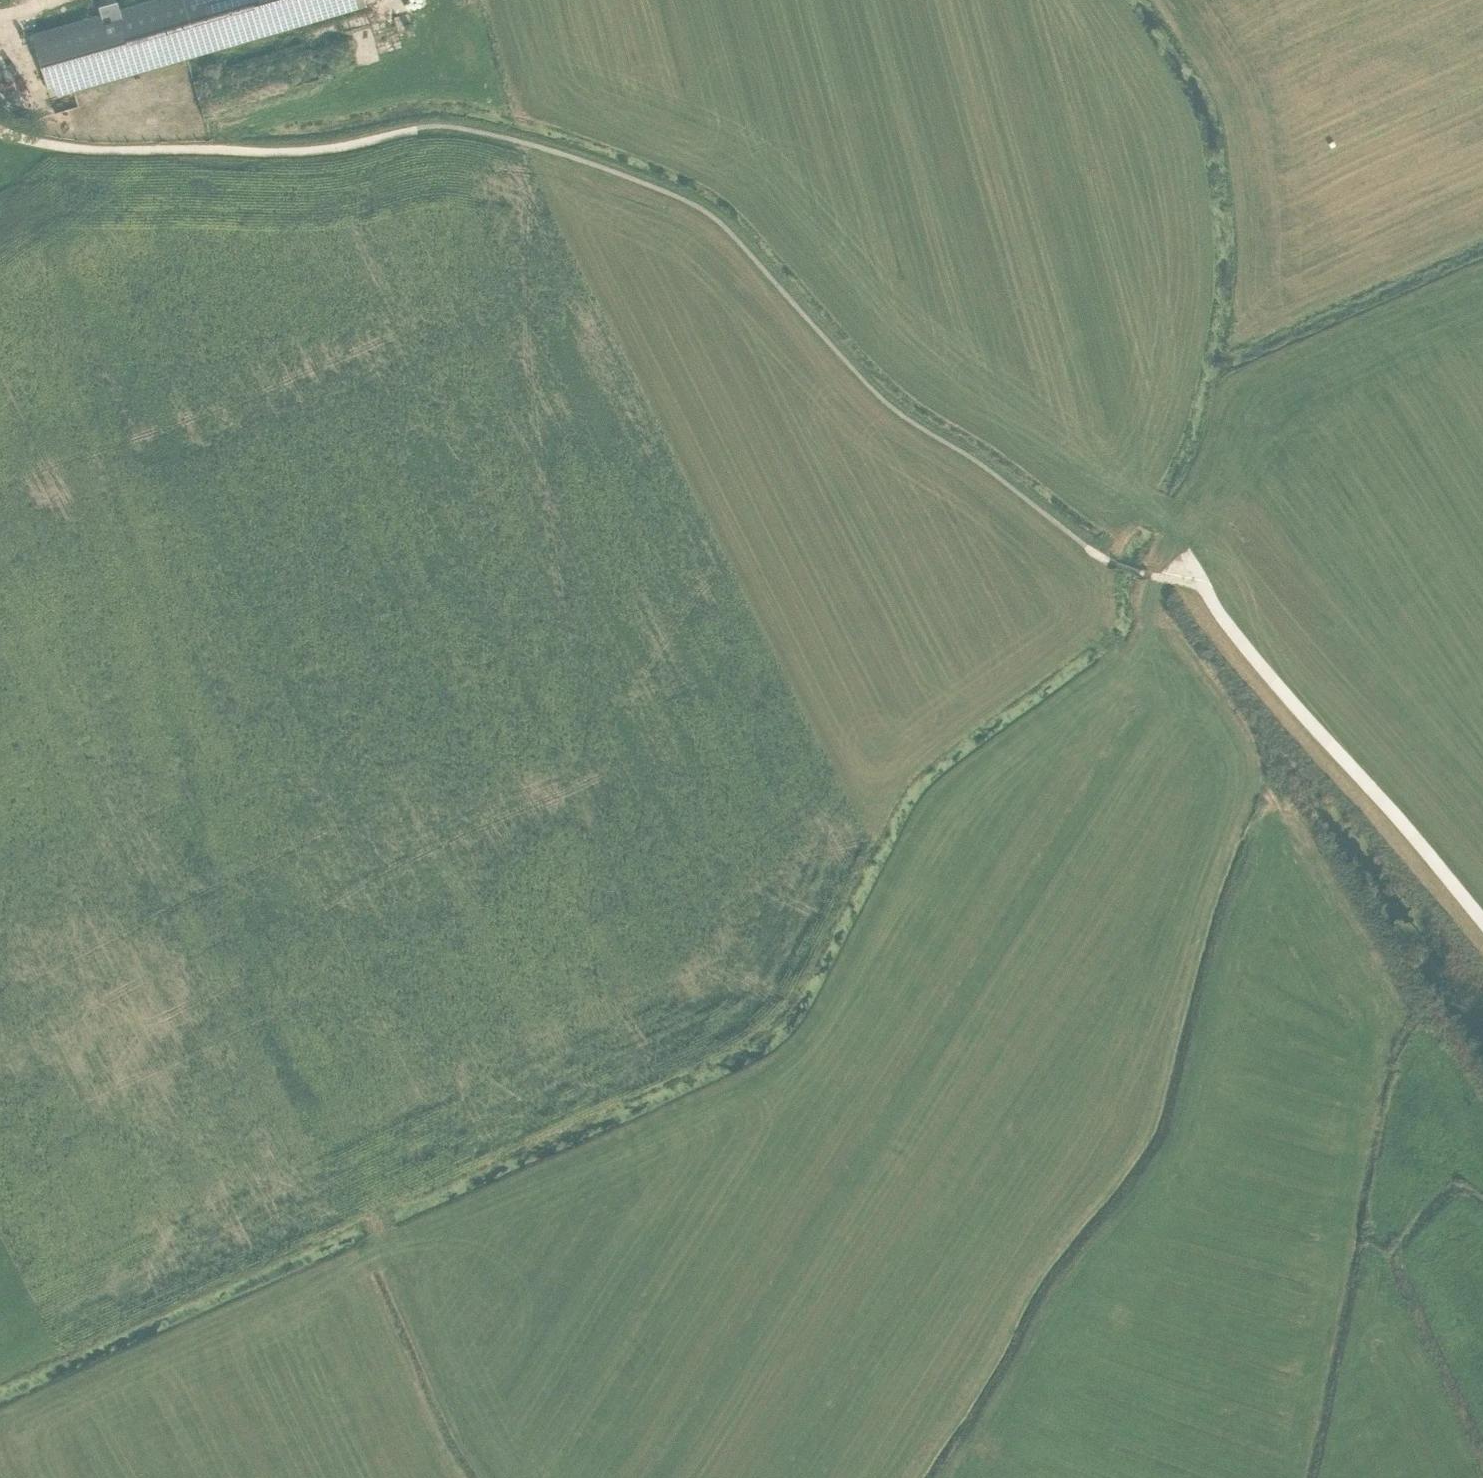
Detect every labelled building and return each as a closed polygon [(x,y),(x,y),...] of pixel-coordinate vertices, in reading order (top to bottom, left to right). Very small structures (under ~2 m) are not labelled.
[(120,8),(118,0),(99,6),(101,14),(33,33),(51,95),(136,71),(263,34),(264,36),(365,6),(364,0),(149,0),(120,8)]
